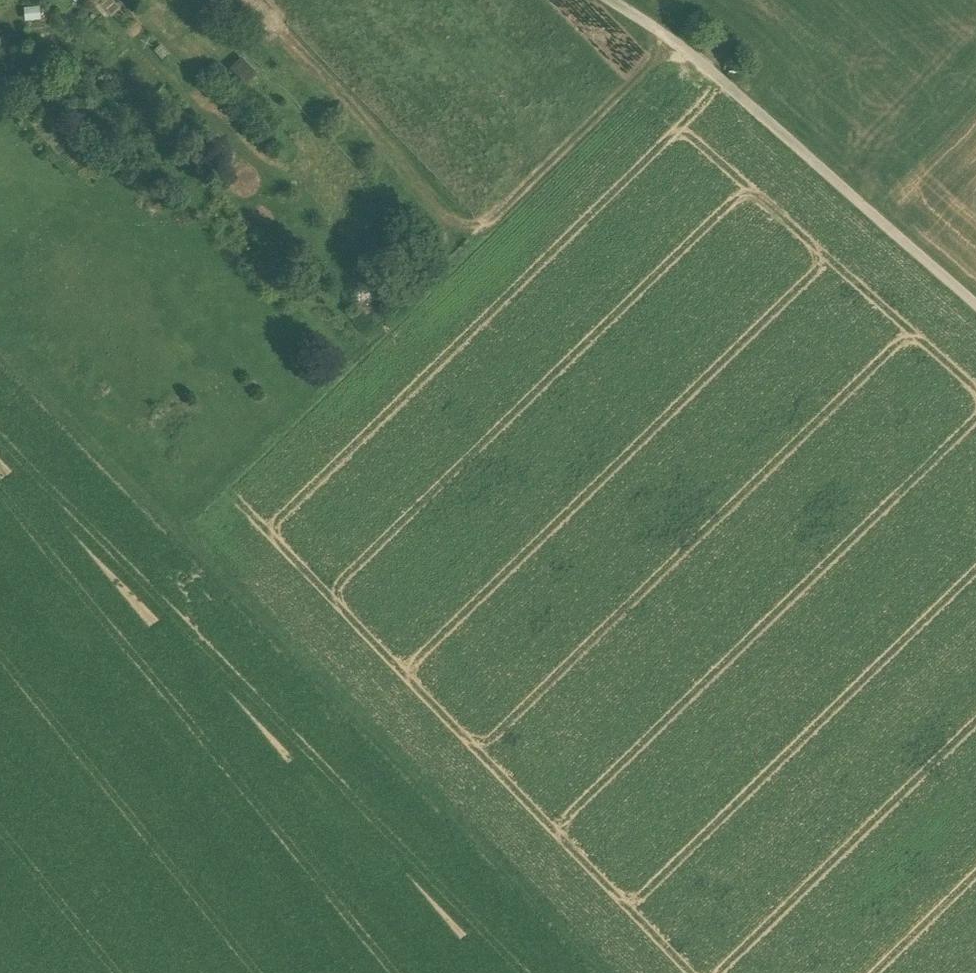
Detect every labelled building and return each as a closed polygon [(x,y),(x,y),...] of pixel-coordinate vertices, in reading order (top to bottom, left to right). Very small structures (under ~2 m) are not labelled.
[(240,60),(231,69),(246,85),(256,76),(240,60)]
